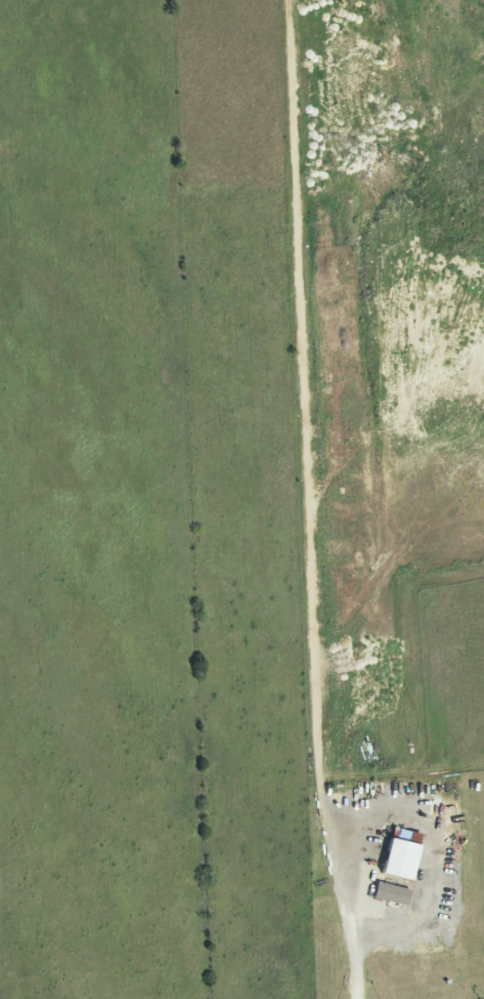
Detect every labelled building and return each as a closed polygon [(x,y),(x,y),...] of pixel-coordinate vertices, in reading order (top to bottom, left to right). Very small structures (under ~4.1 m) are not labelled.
[(388,840),(380,875),(409,881),(419,835),(408,833),(406,844),(388,840)] [(372,901),(406,906),(408,889),(374,885),(372,901)]
